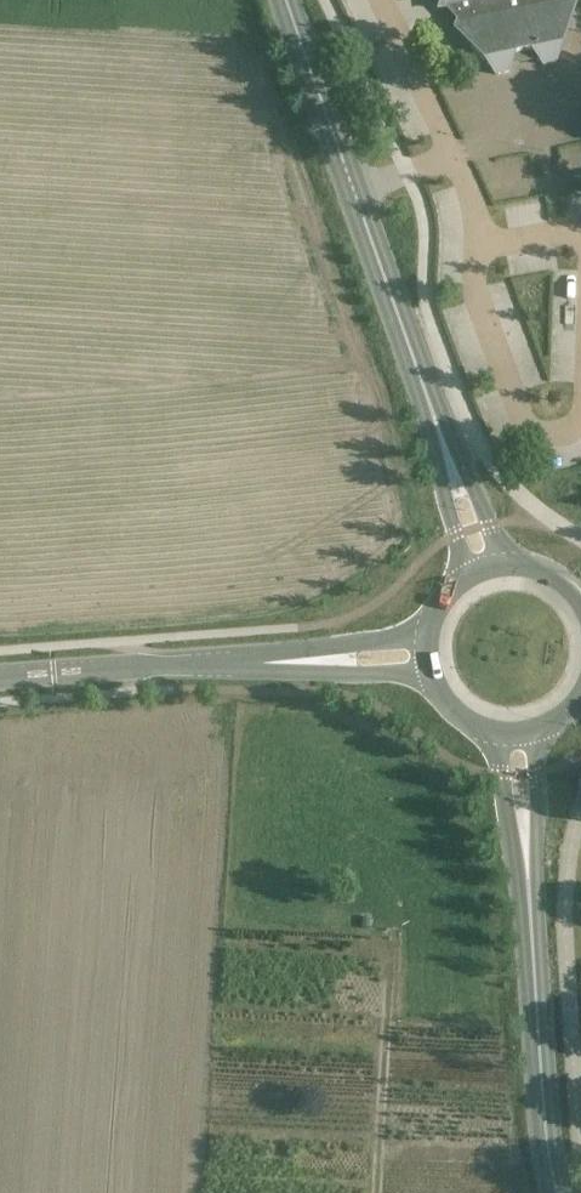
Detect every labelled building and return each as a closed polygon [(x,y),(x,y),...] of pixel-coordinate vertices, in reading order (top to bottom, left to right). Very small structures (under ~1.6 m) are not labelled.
[(438,12),(445,10),(456,23),(455,31),(496,78),(509,75),(512,64),(536,59),(543,68),(556,66),(575,8),(570,2),(570,0),(442,0),(438,12)]
